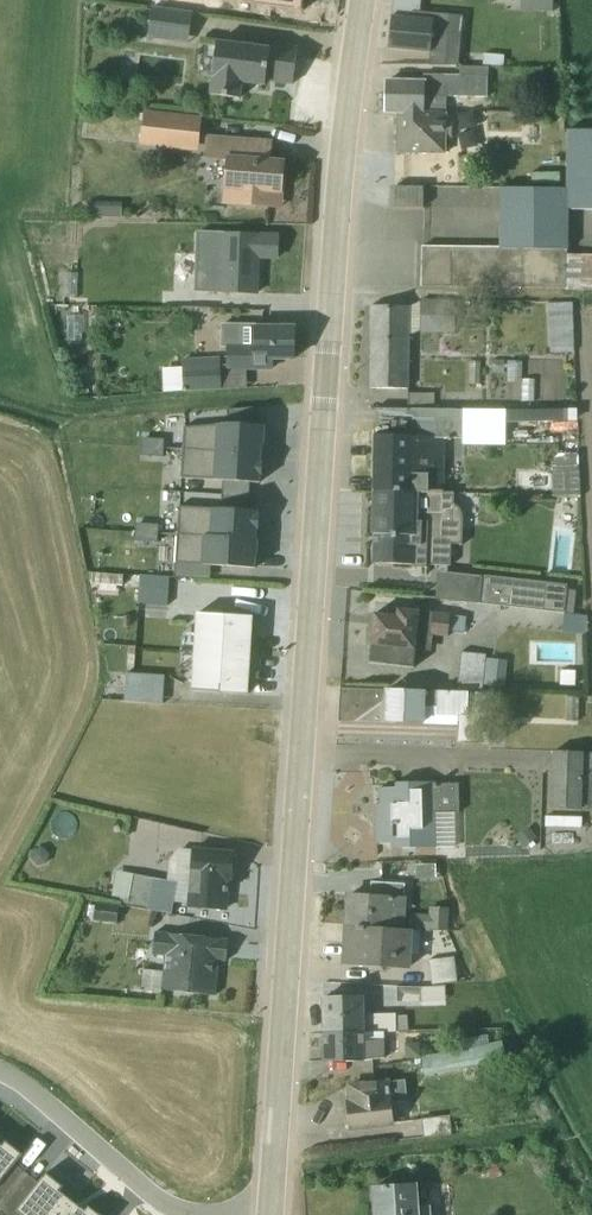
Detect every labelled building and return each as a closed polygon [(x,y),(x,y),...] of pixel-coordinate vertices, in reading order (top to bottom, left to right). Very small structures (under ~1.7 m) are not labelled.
[(555,0),(523,0),(523,9),(555,10),(555,0)] [(409,21),(390,19),(387,50),(429,55),(428,67),(458,68),(462,18),(410,13),(409,21)] [(151,19),(149,40),(188,44),(190,22),(151,19)] [(208,96),(239,100),(242,85),(265,88),(265,82),(292,85),(297,50),(255,44),(254,47),(215,41),(208,96)] [(386,84),(385,113),(397,114),(445,114),(445,98),(486,98),(486,69),(458,69),(458,76),(423,76),(423,84),(386,84)] [(145,110),(142,145),(201,150),(204,115),(145,110)] [(445,114),(397,114),(398,155),(446,157),(445,114)] [(499,189),(499,249),(419,248),(419,290),(591,292),(591,257),(568,256),(568,210),(591,210),(591,133),(566,132),(565,189),(499,189)] [(207,136),(205,161),(226,163),(222,205),(279,210),(283,165),(271,164),(273,143),(207,136)] [(423,188),(394,188),(393,211),(422,211),(423,188)] [(211,266),(209,289),(171,287),(170,307),(211,309),(212,293),(254,295),(256,259),(278,260),(279,239),(195,235),(194,265),(211,266)] [(455,302),(421,301),(420,334),(454,335),(455,302)] [(573,305),(548,304),(548,354),(572,354),(573,305)] [(410,308),(373,306),(369,391),(406,393),(410,308)] [(225,327),(225,359),(183,361),(183,391),(244,389),(245,371),(269,371),(269,362),(294,362),(295,329),(225,327)] [(408,394),(407,410),(433,410),(434,396),(408,394)] [(510,407),(509,427),(571,428),(571,409),(510,407)] [(374,409),(373,493),(443,494),(444,493),(445,439),(463,439),(463,411),(433,410),(407,410),(374,409)] [(184,427),(183,451),(260,456),(260,447),(263,446),(263,428),(256,428),(256,411),(226,411),(226,428),(184,427)] [(161,458),(161,441),(141,440),(140,457),(161,458)] [(250,484),(258,484),(259,478),(261,478),(262,462),(260,462),(260,456),(183,451),(182,477),(223,481),(221,496),(248,498),(250,484)] [(554,455),(553,493),(579,494),(579,455),(554,455)] [(443,494),(373,493),(372,565),(451,567),(452,545),(461,546),(462,513),(452,512),(453,495),(443,494)] [(258,531),(259,515),(257,513),(247,512),(248,498),(221,496),(220,510),(180,507),(177,534),(255,540),(255,531),(258,531)] [(156,527),(134,525),(134,542),(156,543),(156,527)] [(177,534),(175,578),(209,581),(210,566),(253,570),(254,558),(256,558),(256,541),(255,540),(177,534)] [(92,574),(91,585),(121,587),(122,576),(92,574)] [(167,608),(169,578),(139,576),(137,606),(167,608)] [(561,588),(441,576),(438,603),(558,615),(561,588)] [(370,646),(425,652),(426,638),(447,640),(448,633),(464,634),(465,619),(399,612),(398,619),(374,616),(370,646)] [(247,696),(252,618),(195,614),(190,692),(247,696)] [(588,616),(567,614),(566,630),(587,631),(588,616)] [(461,653),(456,694),(483,695),(484,684),(502,688),(503,661),(461,653)] [(162,705),(164,678),(126,676),(124,703),(162,705)] [(456,694),(386,691),(384,723),(456,726),(456,744),(488,745),(489,721),(504,722),(505,696),(483,695),(456,694)] [(552,753),(550,810),(590,812),(591,776),(591,755),(552,753)] [(455,849),(455,816),(459,816),(458,788),(433,788),(433,783),(394,784),(394,789),(375,789),(376,845),(392,845),(392,850),(455,849)] [(547,825),(584,826),(584,815),(547,815),(547,825)] [(174,903),(187,906),(188,907),(225,911),(228,876),(231,876),(232,855),(179,851),(169,863),(166,882),(117,873),(112,898),(128,901),(127,907),(172,914),(174,903)] [(348,898),(346,928),(404,931),(405,901),(348,898)] [(118,908),(94,904),(91,920),(115,924),(118,908)] [(414,910),(412,931),(447,933),(448,912),(414,910)] [(412,931),(404,931),(346,928),(344,967),(410,971),(412,931)] [(161,993),(215,999),(218,963),(226,963),(228,939),(153,932),(151,955),(165,957),(161,993)] [(453,958),(428,962),(432,987),(457,983),(453,958)] [(421,990),(392,988),(391,1008),(420,1009),(421,990)] [(322,1001),(322,1032),(365,1031),(409,1031),(409,1014),(365,1014),(365,1000),(322,1001)] [(322,1032),(323,1062),(366,1062),(382,1062),(382,1043),(366,1043),(365,1031),(322,1032)] [(449,1063),(445,1051),(422,1058),(426,1070),(449,1063)] [(405,1079),(347,1085),(351,1130),(397,1125),(395,1105),(408,1104),(405,1079)] [(448,1118),(422,1120),(424,1138),(450,1135),(448,1118)] [(22,1156),(4,1142),(1,1147),(0,1146),(0,1183),(22,1156)] [(45,1174),(15,1212),(18,1214),(96,1214),(87,1208),(84,1212),(59,1192),(62,1188),(45,1174)] [(372,1187),(374,1214),(432,1214),(431,1205),(421,1206),(419,1183),(372,1187)]
